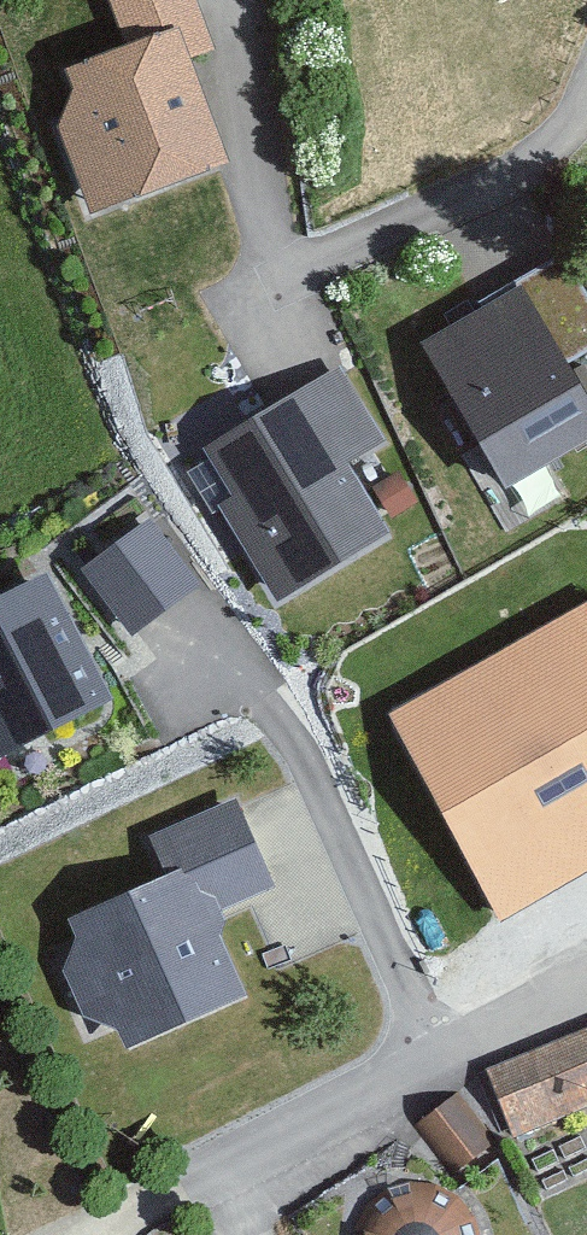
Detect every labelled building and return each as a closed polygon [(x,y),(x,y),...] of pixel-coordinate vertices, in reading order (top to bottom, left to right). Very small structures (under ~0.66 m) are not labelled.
[(207,174),(173,61),(199,54),(182,0),(110,0),(130,66),(46,92),(83,212),(207,174)] [(586,447),(586,393),(543,294),(438,341),(503,485),(586,447)] [(207,454),(286,603),(380,553),(335,467),(370,449),(337,386),(207,454)] [(191,582),(145,520),(89,561),(134,623),(191,582)] [(45,573),(0,597),(0,741),(104,687),(45,573)] [(482,918),(586,861),(586,612),(377,726),(482,918)] [(62,930),(111,1041),(230,988),(194,908),(269,875),(236,800),(164,832),(184,877),(62,930)] [(586,1093),(586,1034),(493,1076),(515,1126),(586,1093)] [(473,1217),(461,1201),(444,1189),(424,1183),(404,1184),(384,1191),(367,1205),(356,1224),(354,1234),(479,1234),(473,1217)]
